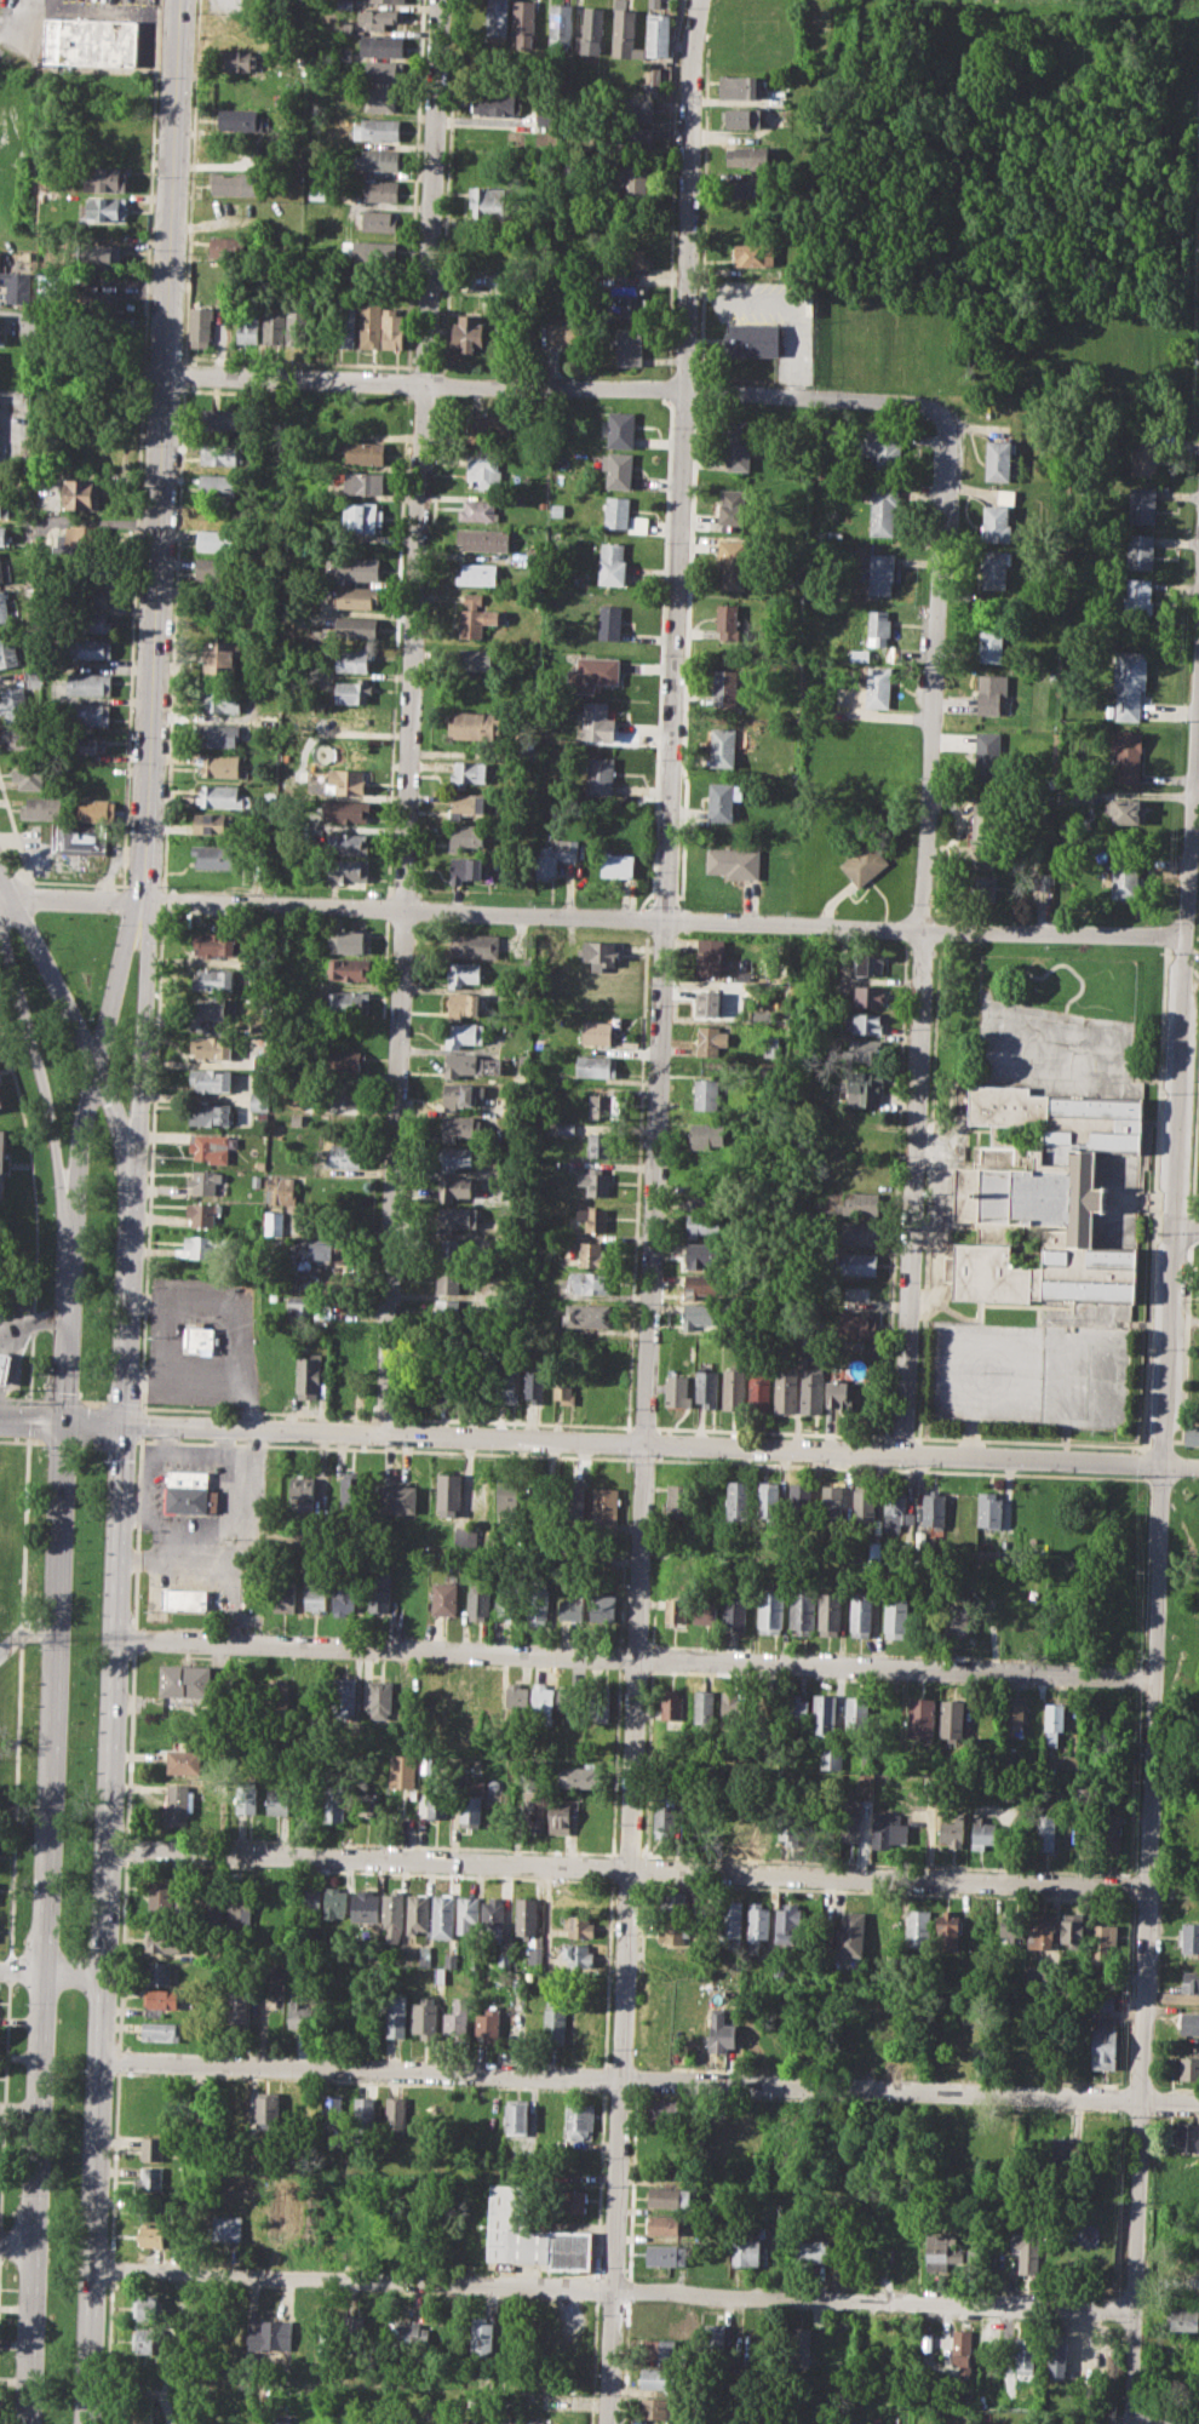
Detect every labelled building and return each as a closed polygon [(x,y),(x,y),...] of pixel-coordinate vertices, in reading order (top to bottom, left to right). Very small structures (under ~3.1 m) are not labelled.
[(334,7),(335,0),(354,0),(354,8),(334,7)] [(486,34),(488,0),(510,0),(507,35),(486,34)] [(612,10),(613,0),(626,0),(625,8),(636,10),(632,46),(644,47),(643,61),(612,58),(615,11),(612,10)] [(646,56),(667,57),(670,13),(658,13),(659,0),(649,0),(646,56)] [(514,1),(534,1),(532,48),(518,47),(520,36),(512,35),(514,1)] [(550,2),(573,4),(572,46),(563,46),(563,52),(553,52),(553,44),(547,44),(550,2)] [(584,7),(603,8),(600,56),(580,55),(584,7)] [(360,8),(405,11),(405,24),(386,23),(386,30),(367,29),(367,24),(360,24),(360,8)] [(46,18),(140,22),(138,65),(45,62),(46,18)] [(334,22),(352,22),(352,34),(333,34),(334,22)] [(365,34),(403,36),(403,57),(360,55),(361,44),(363,44),(365,34)] [(335,47),(352,48),(351,63),(334,62),(335,47)] [(223,51),(259,52),(258,69),(223,69),(223,51)] [(367,61),(403,62),(403,81),(366,80),(367,61)] [(646,67),(662,68),(662,86),(646,86),(646,67)] [(719,75),(762,76),(762,98),(719,97),(719,75)] [(366,86),(398,88),(397,113),(365,110),(366,86)] [(472,91),(515,93),(515,102),(521,102),(520,113),(515,113),(515,118),(471,115),(472,91)] [(652,120),(651,99),(629,100),(629,121),(652,120)] [(220,108),(259,109),(259,115),(265,115),(265,130),(220,127),(220,108)] [(538,108),(561,109),(560,126),(537,126),(538,108)] [(727,109),(761,109),(761,127),(727,126),(727,109)] [(363,118),(401,120),(400,141),(362,139),(363,118)] [(615,125),(654,127),(652,151),(614,149),(615,125)] [(725,145),(767,145),(767,166),(725,165),(725,145)] [(362,148),(400,150),(398,171),(356,168),(356,154),(362,154),(362,148)] [(612,160),(649,161),(648,201),(624,200),(625,176),(610,176),(612,160)] [(86,165),(121,166),(121,172),(127,173),(126,191),(85,190),(86,165)] [(214,172),(260,174),(260,195),(213,194),(214,172)] [(727,177),(768,178),(768,200),(727,199),(727,177)] [(366,179),(398,180),(397,201),(365,200),(366,179)] [(470,187),(509,187),(507,218),(472,217),(472,206),(469,206),(470,187)] [(309,188),(326,188),(326,200),(309,199),(309,188)] [(86,196),(127,197),(126,220),(85,219),(86,196)] [(362,208),(398,211),(397,231),(361,229),(362,208)] [(212,235),(251,236),(249,258),(211,256),(212,235)] [(343,239),(397,241),(396,263),(343,260),(343,239)] [(80,242),(121,243),(120,269),(79,267),(80,242)] [(735,243),(774,245),(774,265),(735,264),(735,243)] [(612,247),(644,248),(644,256),(649,257),(649,268),(610,267),(612,247)] [(30,305),(31,274),(6,273),(5,304),(30,305)] [(612,283),(646,285),(644,321),(621,321),(623,300),(616,300),(616,293),(610,293),(612,283)] [(76,291),(117,291),(117,313),(76,311),(76,291)] [(333,300),(356,300),(354,346),(332,345),(333,300)] [(361,303),(382,304),(380,348),(358,346),(361,303)] [(239,306),(259,308),(257,344),(237,343),(239,306)] [(191,308),(213,308),(211,348),(190,346),(191,308)] [(264,308),(282,309),(282,344),(263,344),(264,308)] [(288,310),(309,310),(306,344),(286,344),(288,310)] [(384,310),(403,310),(402,348),(383,348),(384,310)] [(453,351),(454,321),(459,321),(459,314),(480,314),(480,322),(489,322),(488,348),(474,348),(472,353),(453,351)] [(547,322),(583,323),(583,345),(547,345),(547,322)] [(727,323),(780,323),(779,356),(727,356),(727,323)] [(618,328),(646,328),(646,342),(637,340),(637,366),(616,365),(618,328)] [(200,407),(245,408),(245,430),(200,429),(200,407)] [(609,411),(636,412),(633,448),(607,447),(609,411)] [(470,412),(515,413),(514,437),(499,437),(500,426),(489,425),(489,432),(470,432),(470,412)] [(725,418),(755,419),(752,472),(728,471),(728,459),(724,458),(725,418)] [(859,430),(900,431),(899,470),(874,469),(874,455),(857,455),(859,430)] [(1130,439),(1158,440),(1157,475),(1129,474),(1130,439)] [(986,440),(1010,441),(1009,482),(985,481),(986,440)] [(345,441),(385,443),(384,464),(344,463),(345,441)] [(201,442),(243,445),(242,466),(200,464),(201,442)] [(602,454),(608,454),(609,451),(632,452),(631,488),(607,487),(608,470),(601,469),(602,454)] [(469,455),(500,457),(500,480),(492,480),(490,488),(471,487),(471,480),(467,480),(469,455)] [(345,470),(384,472),(383,494),(344,492),(345,470)] [(200,474),(242,475),(242,494),(200,493),(200,474)] [(65,479),(93,480),(92,509),(64,509),(65,479)] [(872,485),(900,486),(897,537),(870,534),(872,485)] [(1129,486),(1155,487),(1154,522),(1128,522),(1129,486)] [(723,488),(748,489),(747,523),(721,522),(723,488)] [(509,495),(527,495),(527,505),(509,504),(509,495)] [(607,497),(629,499),(627,515),(647,516),(647,532),(627,531),(627,527),(604,526),(607,497)] [(10,517),(0,517),(0,498),(1,498),(1,506),(10,506),(10,517)] [(345,499),(378,502),(378,510),(385,510),(384,533),(343,531),(345,499)] [(465,499),(497,500),(495,512),(500,512),(500,521),(459,518),(460,508),(465,508),(465,499)] [(551,503),(563,503),(563,516),(551,516),(551,503)] [(983,505),(1009,505),(1009,541),(982,540),(983,505)] [(65,525),(102,525),(101,552),(34,551),(35,533),(64,534),(65,525)] [(10,546),(0,546),(0,527),(10,527),(10,546)] [(458,528),(509,529),(507,550),(463,549),(463,543),(458,543),(458,528)] [(200,529),(236,531),(235,552),(199,551),(200,529)] [(1126,534),(1153,535),(1151,571),(1124,569),(1126,534)] [(719,539),(750,540),(747,589),(723,588),(724,563),(718,563),(719,539)] [(602,543),(624,544),(623,561),(629,561),(627,586),(600,585),(602,543)] [(982,550),(1008,550),(1006,588),(981,586),(982,550)] [(870,554),(894,555),(891,595),(868,594),(870,554)] [(327,555),(379,558),(377,580),(337,578),(337,572),(326,572),(327,555)] [(197,557),(237,558),(237,580),(197,579),(197,557)] [(463,562),(498,565),(498,586),(457,585),(458,568),(463,568),(463,562)] [(2,583),(0,583),(0,566),(7,565),(10,575),(1,578),(2,583)] [(1125,577),(1152,578),(1149,615),(1124,614),(1125,577)] [(71,584),(110,585),(110,606),(71,604),(71,584)] [(338,584),(380,586),(379,597),(372,597),(372,608),(333,606),(334,592),(338,592),(338,584)] [(199,586),(239,588),(237,609),(197,608),(199,586)] [(11,621),(0,623),(0,588),(5,588),(11,621)] [(459,637),(460,608),(465,608),(466,592),(484,592),(483,609),(507,611),(506,625),(484,625),(484,638),(459,637)] [(718,603),(739,604),(739,641),(718,640),(718,603)] [(601,604),(623,606),(621,640),(600,640),(601,604)] [(870,609),(888,609),(888,644),(868,643),(870,609)] [(71,611),(109,612),(109,634),(71,632),(71,611)] [(337,615),(377,618),(375,638),(335,636),(337,615)] [(979,625),(1004,625),(1003,663),(979,663),(979,625)] [(22,665),(0,669),(0,634),(15,631),(22,665)] [(69,640),(111,641),(111,659),(68,657),(69,640)] [(205,640),(237,641),(235,675),(202,672),(205,640)] [(338,649),(360,651),(360,646),(371,647),(369,671),(337,669),(338,649)] [(497,651),(497,669),(470,667),(469,674),(453,674),(454,648),(497,651)] [(1113,649),(1147,651),(1146,690),(1141,690),(1141,721),(1115,720),(1114,716),(1105,716),(1106,704),(1115,704),(1115,687),(1112,687),(1113,649)] [(570,687),(570,669),(580,669),(580,657),(619,658),(618,683),(595,683),(593,693),(576,693),(578,687),(570,687)] [(868,665),(890,666),(889,707),(867,706),(868,686),(860,684),(860,675),(868,675),(868,665)] [(23,671),(40,669),(42,686),(25,688),(23,671)] [(716,669),(739,670),(738,706),(715,705),(716,669)] [(69,672),(114,675),(113,695),(68,693),(69,672)] [(980,674),(1008,675),(1008,694),(999,694),(998,715),(979,714),(980,674)] [(337,681),(356,682),(356,676),(371,677),(369,683),(374,683),(373,692),(369,692),(368,705),(335,703),(337,681)] [(0,689),(22,686),(27,711),(5,715),(0,689)] [(199,687),(241,689),(240,714),(197,711),(199,687)] [(584,701),(607,703),(606,717),(616,717),(615,743),(598,743),(598,738),(583,737),(584,701)] [(68,703),(109,704),(108,726),(67,723),(68,703)] [(332,706),(372,709),(372,723),(366,723),(365,732),(331,729),(332,706)] [(449,710),(497,712),(497,717),(504,718),(504,732),(495,732),(495,739),(448,737),(449,710)] [(199,723),(239,723),(237,749),(197,747),(199,723)] [(1,727),(38,728),(36,749),(7,747),(7,740),(1,739),(1,727)] [(712,727),(735,728),(734,767),(711,766),(712,727)] [(976,730),(1000,730),(999,773),(976,773),(976,730)] [(1105,730),(1142,732),(1140,783),(1115,783),(1117,749),(1105,749),(1105,730)] [(69,737),(98,739),(97,753),(68,752),(69,737)] [(197,753),(242,755),(241,778),(202,775),(202,764),(196,764),(197,753)] [(589,757),(615,757),(614,797),(587,796),(589,757)] [(18,758),(45,758),(44,789),(17,789),(17,780),(10,780),(10,768),(18,768),(18,758)] [(453,761),(490,763),(489,784),(470,783),(469,787),(452,787),(453,761)] [(310,769),(322,769),(322,779),(310,778),(310,769)] [(331,769),(366,770),(365,795),(325,793),(326,781),(329,781),(331,769)] [(708,820),(711,781),(747,784),(746,800),(735,800),(734,821),(708,820)] [(202,784),(239,785),(239,793),(252,793),(251,809),(195,807),(196,795),(201,795),(202,784)] [(455,793),(488,795),(487,814),(464,813),(464,819),(451,819),(451,807),(455,807),(455,793)] [(25,796),(62,798),(62,819),(24,818),(25,796)] [(79,800),(116,801),(115,823),(75,821),(75,810),(79,810),(79,800)] [(326,800),(369,802),(368,823),(325,820),(326,800)] [(1113,800),(1146,801),(1146,824),(1113,824),(1113,800)] [(974,803),(1002,804),(1000,847),(973,847),(974,803)] [(195,813),(239,815),(237,836),(194,835),(195,813)] [(53,823),(103,825),(102,852),(52,850),(53,823)] [(455,824),(486,826),(484,847),(463,846),(461,852),(449,850),(451,838),(454,838),(455,824)] [(329,832),(369,835),(369,855),(328,854),(329,832)] [(537,847),(555,848),(556,838),(579,839),(579,861),(557,860),(557,875),(550,875),(549,882),(535,882),(537,847)] [(841,863),(847,858),(844,854),(860,842),(862,846),(872,838),(891,863),(860,887),(841,863)] [(602,843),(613,844),(613,853),(642,854),(639,879),(601,876),(602,843)] [(194,844),(241,846),(241,871),(199,870),(199,854),(194,854),(194,844)] [(707,848),(761,849),(759,879),(727,878),(727,872),(706,872),(707,848)] [(1112,854),(1141,855),(1140,896),(1111,896),(1112,854)] [(328,858),(369,860),(368,882),(327,879),(328,858)] [(453,858),(484,859),(483,870),(490,870),(489,879),(464,878),(464,886),(452,884),(453,858)] [(1039,890),(1050,891),(1050,872),(1039,872),(1039,890)] [(968,877),(997,877),(996,901),(968,900),(968,877)] [(331,930),(372,932),(372,941),(365,940),(363,953),(329,952),(331,930)] [(448,932),(500,934),(499,958),(447,956),(448,932)] [(193,933),(235,934),(235,957),(199,956),(199,947),(191,947),(193,933)] [(586,941),(624,942),(624,959),(616,959),(616,967),(604,967),(604,973),(593,972),(593,959),(585,959),(586,941)] [(695,951),(721,952),(719,976),(694,975),(695,951)] [(857,953),(884,955),(883,976),(856,975),(857,953)] [(332,958),(369,959),(368,981),(331,980),(332,958)] [(449,962),(482,963),(481,984),(464,982),(463,988),(448,987),(449,962)] [(194,968),(234,969),(233,991),(194,990),(194,968)] [(738,972),(751,972),(751,981),(738,981),(738,972)] [(855,985),(884,986),(883,1007),(854,1005),(855,985)] [(329,990),(369,992),(369,1001),(363,999),(363,1012),(328,1010),(329,990)] [(695,991),(719,991),(718,1015),(694,1015),(695,991)] [(449,992),(480,993),(478,1014),(461,1014),(461,1019),(448,1019),(449,992)] [(195,998),(226,999),(225,1021),(194,1020),(195,998)] [(847,1012),(889,1014),(888,1033),(851,1032),(851,1028),(847,1028),(847,1012)] [(584,1021),(612,1022),(610,1044),(583,1043),(584,1021)] [(446,1022),(484,1024),(483,1043),(460,1043),(460,1048),(444,1048),(446,1022)] [(698,1026),(719,1026),(719,1032),(729,1033),(728,1047),(719,1047),(718,1056),(696,1055),(698,1026)] [(191,1036),(233,1037),(233,1060),(197,1059),(197,1053),(191,1053),(191,1036)] [(764,1037),(779,1037),(779,1056),(764,1056),(764,1037)] [(845,1038),(885,1039),(884,1062),(844,1061),(845,1038)] [(325,1049),(367,1051),(366,1062),(360,1062),(360,1073),(325,1071),(325,1049)] [(444,1053),(477,1054),(476,1058),(501,1059),(500,1073),(460,1072),(459,1078),(444,1078),(444,1053)] [(578,1054),(612,1055),(612,1077),(578,1076),(578,1054)] [(190,1068),(230,1070),(230,1091),(195,1091),(195,1083),(190,1083),(190,1068)] [(849,1071),(885,1072),(884,1093),(879,1091),(879,1098),(876,1098),(874,1106),(848,1105),(849,1091),(841,1090),(842,1076),(849,1077),(849,1071)] [(694,1079),(718,1079),(717,1108),(693,1107),(694,1079)] [(446,1083),(484,1084),(484,1096),(477,1095),(476,1105),(459,1105),(458,1110),(444,1110),(446,1083)] [(960,1085),(979,1087),(1029,1088),(1029,1096),(1143,1101),(1142,1153),(1097,1152),(1096,1188),(1106,1188),(1106,1210),(1095,1210),(1094,1248),(1137,1249),(1135,1302),(1130,1302),(1040,1299),(1032,1297),(1031,1303),(952,1301),(953,1280),(943,1280),(945,1254),(954,1254),(954,1242),(976,1242),(976,1228),(971,1227),(971,1220),(954,1220),(956,1165),(975,1167),(976,1146),(993,1146),(993,1122),(973,1122),(974,1111),(959,1110),(960,1085)] [(327,1106),(354,1108),(355,1090),(328,1088),(327,1106)] [(249,1093),(269,1093),(269,1110),(248,1110),(249,1093)] [(590,1095),(614,1096),(613,1119),(589,1118),(590,1095)] [(190,1102),(229,1105),(228,1124),(189,1122),(190,1102)] [(291,1114),(303,1114),(302,1127),(289,1125),(291,1114)] [(444,1114),(475,1116),(475,1121),(481,1121),(481,1136),(455,1135),(455,1141),(443,1141),(444,1114)] [(557,1122),(575,1122),(575,1134),(557,1134),(557,1122)] [(690,1122),(722,1123),(722,1148),(690,1147),(690,1122)] [(190,1133),(229,1134),(228,1163),(208,1163),(208,1158),(195,1157),(195,1151),(189,1151),(190,1133)] [(589,1133),(613,1134),(613,1158),(587,1157),(589,1133)] [(331,1144),(369,1145),(368,1168),(331,1167),(331,1144)] [(443,1146),(474,1147),(474,1165),(457,1164),(455,1171),(442,1171),(443,1146)] [(587,1165),(612,1167),(609,1196),(585,1194),(586,1185),(578,1185),(578,1171),(587,1171),(587,1165)] [(194,1169),(224,1170),(224,1181),(216,1181),(216,1194),(194,1193),(194,1185),(188,1185),(188,1176),(194,1176),(194,1169)] [(252,1174),(262,1174),(260,1186),(252,1186),(252,1174)] [(268,1175),(296,1176),(294,1204),(266,1203),(268,1175)] [(441,1176),(475,1177),(474,1187),(470,1187),(470,1196),(453,1196),(452,1202),(440,1200),(441,1176)] [(688,1181),(718,1181),(718,1205),(688,1204),(688,1181)] [(826,1191),(880,1193),(879,1215),(816,1211),(818,1199),(826,1199),(826,1191)] [(188,1203),(222,1204),(222,1214),(214,1214),(213,1226),(191,1225),(191,1216),(187,1216),(188,1203)] [(441,1207),(478,1208),(477,1228),(452,1227),(452,1233),(440,1233),(441,1207)] [(575,1208),(609,1209),(608,1232),(585,1232),(586,1219),(574,1219),(575,1208)] [(264,1210),(285,1211),(283,1237),(264,1236),(264,1210)] [(685,1211),(721,1214),(719,1233),(698,1232),(698,1238),(688,1238),(688,1231),(685,1231),(685,1211)] [(842,1220),(878,1222),(877,1247),(841,1245),(842,1220)] [(185,1234),(230,1236),(230,1260),(190,1259),(190,1249),(184,1248),(185,1234)] [(441,1238),(466,1239),(465,1263),(440,1263),(441,1238)] [(580,1240),(606,1242),(604,1267),(579,1266),(580,1240)] [(310,1243),(333,1244),(333,1261),(304,1260),(304,1249),(310,1249),(310,1243)] [(687,1243),(719,1245),(718,1263),(704,1262),(702,1270),(685,1268),(687,1243)] [(842,1251),(877,1254),(876,1276),(841,1274),(842,1251)] [(277,1256),(297,1256),(297,1276),(276,1274),(277,1256)] [(437,1271),(460,1271),(459,1294),(436,1294),(437,1271)] [(568,1271),(612,1272),(612,1294),(574,1293),(574,1284),(568,1284),(568,1271)] [(685,1274),(722,1276),(721,1294),(695,1293),(695,1300),(684,1299),(685,1274)] [(287,1295),(309,1295),(309,1319),(297,1318),(297,1306),(287,1306),(287,1295)] [(436,1299),(461,1299),(460,1325),(435,1324),(436,1299)] [(568,1302),(609,1303),(609,1326),(562,1325),(563,1313),(568,1313),(568,1302)] [(683,1302),(724,1303),(724,1325),(695,1324),(695,1330),(683,1330),(683,1302)] [(841,1310),(870,1312),(868,1326),(877,1326),(876,1340),(838,1337),(841,1310)] [(331,1323),(372,1324),(371,1351),(348,1351),(348,1341),(329,1341),(331,1323)] [(184,1326),(214,1328),(213,1335),(219,1335),(219,1343),(213,1343),(213,1348),(183,1347),(184,1326)] [(309,1352),(321,1353),(319,1399),(296,1398),(297,1358),(309,1358),(309,1352)] [(7,1383),(0,1382),(0,1353),(12,1356),(7,1383)] [(497,1360),(518,1360),(518,1404),(504,1403),(504,1397),(497,1396),(497,1360)] [(440,1364),(460,1364),(459,1399),(438,1398),(440,1364)] [(553,1365),(573,1365),(573,1404),(560,1404),(560,1398),(553,1398),(553,1365)] [(801,1410),(802,1365),(824,1366),(822,1411),(801,1410)] [(722,1408),(724,1368),(745,1369),(744,1409),(722,1408)] [(526,1369),(545,1370),(544,1404),(532,1404),(532,1398),(524,1398),(526,1369)] [(750,1408),(751,1369),(771,1370),(769,1409),(750,1408)] [(696,1402),(698,1370),(717,1371),(715,1409),(704,1408),(704,1402),(696,1402)] [(774,1410),(776,1371),(797,1373),(796,1411),(774,1410)] [(667,1374),(687,1375),(687,1396),(692,1396),(692,1406),(666,1405),(667,1374)] [(826,1405),(827,1380),(833,1380),(833,1376),(842,1376),(841,1380),(848,1380),(847,1397),(853,1397),(851,1411),(838,1411),(839,1406),(826,1405)] [(1187,1425),(1198,1425),(1198,1443),(1186,1443),(1187,1425)] [(167,1469),(211,1471),(210,1490),(219,1490),(219,1513),(166,1512),(167,1469)] [(437,1473),(461,1474),(460,1517),(442,1517),(442,1509),(437,1509),(437,1473)] [(291,1475),(315,1477),(314,1511),(289,1509),(291,1475)] [(342,1475),(363,1475),(362,1511),(340,1511),(342,1475)] [(498,1477),(521,1478),(521,1513),(497,1512),(498,1477)] [(383,1485),(389,1485),(389,1479),(409,1480),(409,1485),(417,1485),(415,1513),(382,1512),(383,1485)] [(563,1479),(584,1479),(584,1520),(562,1519),(563,1479)] [(728,1479),(750,1480),(748,1522),(727,1520),(728,1479)] [(758,1480),(780,1480),(779,1522),(757,1520),(758,1480)] [(790,1482),(814,1483),(811,1523),(787,1522),(790,1482)] [(822,1482),(843,1482),(842,1524),(821,1523),(822,1482)] [(667,1483),(692,1483),(690,1518),(666,1518),(667,1483)] [(853,1485),(874,1486),(873,1526),(851,1525),(853,1485)] [(884,1530),(885,1486),(906,1488),(905,1512),(916,1512),(916,1526),(902,1526),(902,1530),(884,1530)] [(593,1488),(616,1489),(615,1534),(592,1534),(593,1488)] [(925,1488),(940,1489),(940,1494),(946,1494),(945,1531),(933,1530),(933,1524),(924,1524),(925,1488)] [(980,1491),(997,1492),(997,1497),(1003,1497),(1002,1526),(979,1525),(980,1491)] [(456,1544),(470,1543),(469,1531),(455,1531),(456,1544)] [(868,1541),(883,1541),(883,1560),(868,1559),(868,1541)] [(986,1549),(999,1549),(999,1565),(986,1565),(986,1549)] [(371,1569),(391,1570),(389,1612),(369,1611),(371,1569)] [(276,1576),(296,1577),(294,1612),(275,1611),(276,1576)] [(334,1581),(356,1581),(356,1615),(333,1615),(334,1581)] [(432,1581),(457,1581),(455,1615),(431,1614),(432,1581)] [(466,1617),(469,1581),(490,1582),(488,1618),(466,1617)] [(505,1620),(505,1614),(497,1612),(499,1581),(523,1583),(521,1621),(505,1620)] [(527,1623),(529,1585),(550,1586),(547,1624),(527,1623)] [(759,1633),(762,1592),(767,1592),(767,1585),(779,1586),(779,1592),(786,1592),(784,1634),(759,1633)] [(305,1586),(327,1587),(326,1610),(305,1609),(305,1586)] [(725,1586),(748,1587),(747,1632),(724,1631),(725,1586)] [(790,1634),(791,1587),(816,1587),(815,1635),(790,1634)] [(162,1588),(211,1589),(210,1610),(162,1608),(162,1588)] [(557,1620),(558,1599),(572,1600),(573,1592),(585,1593),(584,1621),(557,1620)] [(590,1622),(591,1599),(604,1600),(606,1592),(615,1593),(613,1624),(590,1622)] [(695,1592),(718,1592),(718,1623),(694,1622),(695,1592)] [(821,1634),(822,1592),(843,1593),(842,1635),(821,1634)] [(850,1635),(853,1593),(872,1593),(870,1637),(850,1635)] [(665,1598),(688,1598),(687,1626),(664,1626),(665,1598)] [(884,1637),(885,1598),(910,1599),(908,1638),(884,1637)] [(969,1636),(971,1607),(948,1606),(947,1635),(969,1636)] [(1008,1609),(1028,1610),(1028,1645),(1008,1644),(1008,1609)] [(161,1664),(212,1666),(211,1697),(161,1696),(161,1664)] [(332,1675),(356,1677),(355,1719),(331,1718),(332,1675)] [(271,1678),(292,1678),(291,1713),(270,1712),(271,1678)] [(371,1680),(394,1681),(392,1720),(374,1720),(374,1709),(369,1709),(371,1680)] [(457,1681),(470,1681),(469,1686),(476,1686),(475,1715),(455,1714),(457,1681)] [(506,1681),(522,1683),(522,1687),(529,1687),(528,1709),(505,1708),(506,1681)] [(534,1681),(532,1717),(553,1717),(553,1689),(546,1689),(547,1683),(534,1681)] [(558,1685),(558,1708),(566,1708),(566,1721),(580,1721),(581,1685),(558,1685)] [(586,1718),(589,1685),(610,1686),(608,1718),(586,1718)] [(661,1687),(679,1689),(678,1698),(683,1698),(682,1720),(660,1719),(661,1687)] [(694,1723),(695,1690),(716,1690),(715,1723),(694,1723)] [(722,1721),(723,1691),(747,1692),(746,1723),(722,1721)] [(776,1718),(778,1692),(801,1694),(801,1700),(810,1700),(809,1719),(776,1718)] [(813,1738),(814,1694),(837,1694),(836,1740),(813,1738)] [(847,1695),(845,1732),(867,1732),(868,1696),(847,1695)] [(908,1697),(934,1698),(931,1742),(907,1742),(908,1697)] [(940,1736),(941,1698),(964,1700),(963,1736),(940,1736)] [(1005,1732),(1006,1701),(1027,1701),(1026,1734),(1005,1732)] [(1043,1702),(1063,1702),(1063,1730),(1056,1730),(1056,1746),(1043,1746),(1043,1702)] [(556,1741),(566,1742),(564,1753),(555,1753),(556,1741)] [(569,1741),(583,1742),(581,1758),(569,1758),(569,1741)] [(168,1747),(168,1769),(197,1770),(199,1748),(168,1747)] [(821,1749),(843,1750),(842,1767),(820,1766),(821,1749)] [(392,1755),(415,1755),(414,1787),(391,1786),(392,1755)] [(558,1766),(602,1767),(601,1788),(558,1787),(558,1766)] [(460,1826),(463,1777),(484,1778),(482,1827),(460,1826)] [(489,1778),(501,1780),(500,1790),(509,1792),(507,1821),(488,1820),(489,1778)] [(167,1780),(197,1782),(197,1806),(166,1805),(167,1780)] [(257,1813),(258,1782),(235,1782),(234,1812),(257,1813)] [(430,1784),(449,1786),(448,1818),(429,1818),(429,1813),(424,1813),(424,1806),(430,1806),(430,1784)] [(1000,1787),(1015,1787),(1015,1800),(1000,1799),(1000,1787)] [(270,1789),(292,1789),(291,1815),(269,1815),(270,1789)] [(326,1789),(346,1789),(345,1822),(325,1822),(326,1789)] [(524,1829),(526,1789),(545,1790),(544,1830),(524,1829)] [(358,1790),(377,1792),(375,1815),(357,1813),(358,1790)] [(411,1790),(419,1790),(419,1801),(411,1800),(411,1790)] [(551,1799),(569,1800),(568,1832),(550,1832),(551,1799)] [(654,1836),(655,1804),(676,1805),(675,1836),(654,1836)] [(718,1836),(718,1804),(744,1804),(742,1843),(723,1843),(723,1836),(718,1836)] [(1186,1805),(1198,1805),(1198,1827),(1184,1827),(1186,1805)] [(748,1806),(770,1807),(769,1844),(747,1843),(748,1806)] [(779,1840),(780,1806),(804,1807),(803,1841),(779,1840)] [(1100,1850),(1101,1810),(1120,1810),(1119,1851),(1100,1850)] [(880,1811),(899,1812),(899,1824),(908,1824),(907,1844),(897,1844),(897,1849),(878,1849),(880,1811)] [(940,1841),(940,1821),(956,1822),(956,1812),(964,1812),(963,1849),(950,1847),(950,1841),(940,1841)] [(1038,1812),(1057,1813),(1056,1850),(1037,1850),(1038,1812)] [(859,1842),(859,1816),(842,1816),(841,1841),(859,1842)] [(974,1816),(983,1816),(983,1822),(997,1823),(997,1843),(985,1843),(985,1849),(973,1849),(974,1816)] [(149,1880),(172,1881),(171,1910),(148,1909),(149,1880)] [(300,1884),(315,1884),(315,1891),(323,1891),(322,1918),(299,1916),(300,1884)] [(327,1886),(340,1887),(340,1891),(349,1891),(348,1920),(326,1919),(327,1886)] [(385,1895),(392,1895),(392,1889),(405,1890),(403,1942),(388,1942),(388,1929),(384,1929),(385,1895)] [(354,1895),(360,1895),(360,1890),(374,1890),(374,1893),(380,1895),(379,1921),(352,1920),(354,1895)] [(665,1891),(696,1892),(695,1919),(664,1918),(665,1891)] [(230,1892),(256,1893),(254,1924),(230,1924),(230,1892)] [(210,1893),(226,1895),(225,1921),(208,1921),(210,1893)] [(409,1893),(429,1895),(428,1930),(417,1930),(417,1935),(408,1935),(409,1893)] [(435,1895),(432,1937),(453,1937),(455,1896),(435,1895)] [(460,1896),(480,1896),(478,1922),(471,1922),(471,1932),(459,1932),(460,1896)] [(482,1941),(483,1901),(489,1901),(489,1896),(503,1897),(501,1942),(482,1941)] [(516,1896),(535,1897),(535,1935),(515,1935),(516,1896)] [(721,1901),(742,1901),(740,1937),(719,1937),(721,1901)] [(747,1952),(748,1901),(763,1902),(763,1907),(770,1908),(769,1938),(761,1937),(759,1952),(747,1952)] [(775,1942),(776,1909),(785,1909),(785,1902),(799,1902),(797,1942),(775,1942)] [(836,1955),(837,1927),(842,1927),(843,1910),(865,1912),(864,1955),(836,1955)] [(870,1942),(870,1910),(891,1910),(890,1943),(870,1942)] [(908,1910),(906,1945),(930,1945),(931,1910),(908,1910)] [(937,1949),(937,1915),(942,1915),(942,1910),(960,1910),(959,1949),(937,1949)] [(1000,1936),(1002,1912),(1023,1912),(1022,1937),(1016,1937),(1016,1942),(1009,1942),(1009,1936),(1000,1936)] [(1028,1947),(1029,1912),(1054,1913),(1052,1947),(1028,1947)] [(1060,1942),(1061,1913),(1084,1914),(1083,1942),(1079,1942),(1079,1947),(1068,1947),(1068,1942),(1060,1942)] [(564,1914),(585,1914),(585,1922),(593,1922),(593,1937),(568,1936),(568,1929),(563,1927),(564,1914)] [(683,1944),(684,1920),(659,1919),(658,1943),(683,1944)] [(147,1922),(185,1922),(184,1949),(147,1949),(147,1922)] [(1094,1922),(1118,1924),(1118,1945),(1106,1945),(1106,1964),(1094,1964),(1094,1922)] [(1182,1922),(1198,1922),(1198,1950),(1182,1950),(1182,1945),(1178,1945),(1178,1929),(1182,1929),(1182,1922)] [(420,1944),(432,1945),(431,1965),(420,1965),(420,1944)] [(563,1944),(589,1944),(587,1953),(593,1953),(592,1966),(568,1966),(568,1958),(563,1958),(563,1944)] [(337,1945),(351,1945),(351,1962),(337,1961),(337,1945)] [(371,1945),(383,1945),(382,1961),(369,1961),(371,1945)] [(653,1949),(694,1952),(693,1973),(656,1972),(656,1961),(653,1960),(653,1949)] [(446,1967),(447,1953),(458,1953),(457,1967),(446,1967)] [(497,1954),(511,1954),(511,1969),(497,1967),(497,1954)] [(150,1960),(172,1961),(171,1983),(149,1982),(150,1960)] [(435,1967),(446,1967),(446,1983),(434,1983),(435,1967)] [(1182,1972),(1198,1972),(1198,1992),(1182,1992),(1182,1972)] [(233,1985),(248,1985),(248,2028),(231,2028),(233,1985)] [(144,1989),(179,1990),(178,2008),(143,2007),(144,1989)] [(289,2027),(289,1994),(310,1994),(309,2027),(289,2027)] [(389,1995),(407,1995),(406,2036),(388,2036),(389,1995)] [(413,2032),(414,2001),(421,2001),(423,1995),(434,1995),(434,2002),(438,2002),(436,2039),(423,2038),(423,2032),(413,2032)] [(444,2035),(444,2011),(453,2011),(454,1995),(467,1995),(466,2036),(444,2035)] [(545,2001),(567,2001),(567,2045),(552,2045),(552,2036),(544,2036),(545,2001)] [(595,2004),(604,2004),(604,2015),(595,2015),(595,2004)] [(484,2006),(499,2006),(498,2041),(484,2041),(484,2034),(476,2034),(477,2012),(484,2013),(484,2006)] [(952,2006),(965,2006),(965,2021),(952,2019),(952,2006)] [(710,2050),(712,2007),(736,2007),(735,2051),(710,2050)] [(742,2051),(745,2007),(765,2008),(764,2052),(742,2051)] [(1182,2011),(1198,2012),(1198,2035),(1182,2034),(1182,2011)] [(573,2013),(595,2015),(593,2038),(572,2036),(573,2013)] [(1096,2018),(1119,2019),(1117,2070),(1090,2069),(1091,2025),(1096,2027),(1096,2018)] [(143,2021),(182,2022),(182,2042),(143,2040),(143,2021)] [(965,2062),(966,2029),(988,2029),(987,2063),(965,2062)] [(1181,2056),(1198,2057),(1198,2080),(1180,2079),(1181,2056)] [(257,2092),(281,2092),(281,2127),(257,2127),(257,2092)] [(323,2095),(345,2096),(344,2128),(322,2127),(323,2095)] [(386,2096),(408,2096),(407,2131),(388,2131),(388,2122),(382,2122),(382,2104),(386,2104),(386,2096)] [(355,2098),(374,2098),(373,2127),(355,2127),(355,2098)] [(647,2098),(682,2099),(681,2121),(647,2120),(647,2098)] [(505,2099),(527,2099),(527,2134),(505,2134),(505,2099)] [(566,2101),(595,2103),(593,2131),(587,2131),(586,2139),(569,2138),(569,2130),(564,2128),(566,2101)] [(475,2103),(497,2104),(495,2134),(474,2134),(475,2103)] [(734,2120),(740,2120),(740,2113),(755,2113),(755,2149),(733,2148),(734,2120)] [(1178,2122),(1198,2122),(1198,2149),(1171,2148),(1172,2130),(1177,2130),(1178,2122)] [(143,2137),(164,2137),(164,2160),(142,2160),(143,2137)] [(1052,2138),(1075,2138),(1074,2171),(1051,2171),(1052,2138)] [(1177,2161),(1198,2162),(1198,2188),(1176,2188),(1177,2161)] [(143,2166),(165,2166),(165,2190),(134,2190),(134,2178),(143,2178),(143,2166)] [(488,2259),(490,2184),(534,2187),(532,2228),(596,2230),(593,2274),(549,2271),(549,2262),(488,2259)] [(650,2188),(690,2189),(689,2208),(649,2207),(650,2188)] [(550,2189),(589,2190),(587,2214),(549,2212),(550,2189)] [(648,2214),(681,2216),(681,2235),(648,2235),(648,2214)] [(213,2216),(243,2217),(242,2241),(213,2240),(213,2216)] [(139,2222),(172,2223),(172,2247),(139,2246),(139,2222)] [(732,2224),(765,2225),(765,2236),(758,2236),(758,2265),(732,2264),(732,2224)] [(895,2227),(916,2227),(913,2270),(894,2269),(895,2227)] [(928,2233),(958,2234),(958,2246),(946,2246),(945,2271),(926,2270),(928,2233)] [(1011,2235),(1043,2235),(1042,2275),(1019,2274),(1019,2254),(1014,2254),(1015,2248),(1010,2248),(1011,2235)] [(791,2240),(828,2241),(828,2263),(790,2262),(791,2240)] [(648,2244),(687,2245),(687,2265),(647,2264),(648,2244)] [(133,2296),(156,2297),(156,2302),(165,2303),(164,2317),(133,2317),(133,2296)] [(1169,2306),(1198,2309),(1198,2329),(1168,2328),(1169,2306)] [(340,2315),(365,2316),(363,2349),(340,2349),(340,2315)] [(474,2316),(487,2316),(486,2322),(493,2322),(492,2357),(472,2357),(474,2316)] [(247,2327),(263,2328),(263,2320),(292,2320),(292,2350),(247,2349),(247,2327)] [(390,2321),(421,2322),(421,2327),(429,2327),(428,2348),(389,2346),(390,2321)] [(702,2325),(725,2325),(724,2359),(701,2357),(702,2325)] [(787,2327),(810,2327),(809,2366),(786,2365),(787,2327)] [(136,2328),(156,2330),(156,2353),(134,2353),(136,2328)] [(951,2328),(971,2328),(971,2371),(959,2371),(959,2366),(950,2366),(951,2328)] [(1048,2373),(1050,2331),(1068,2332),(1066,2374),(1048,2373)] [(1017,2337),(1036,2338),(1034,2379),(1015,2378),(1017,2337)] [(643,2338),(676,2339),(676,2348),(683,2348),(683,2360),(642,2359),(643,2338)] [(133,2365),(155,2366),(155,2388),(132,2386),(133,2365)] [(642,2368),(679,2369),(678,2390),(641,2389),(642,2368)] [(132,2422),(133,2397),(153,2399),(153,2405),(157,2405),(157,2417),(151,2417),(151,2422),(132,2422)] [(641,2397),(679,2399),(678,2419),(639,2418),(641,2397)] [(291,2417),(290,2423),(271,2423),(271,2416),(291,2417)]
